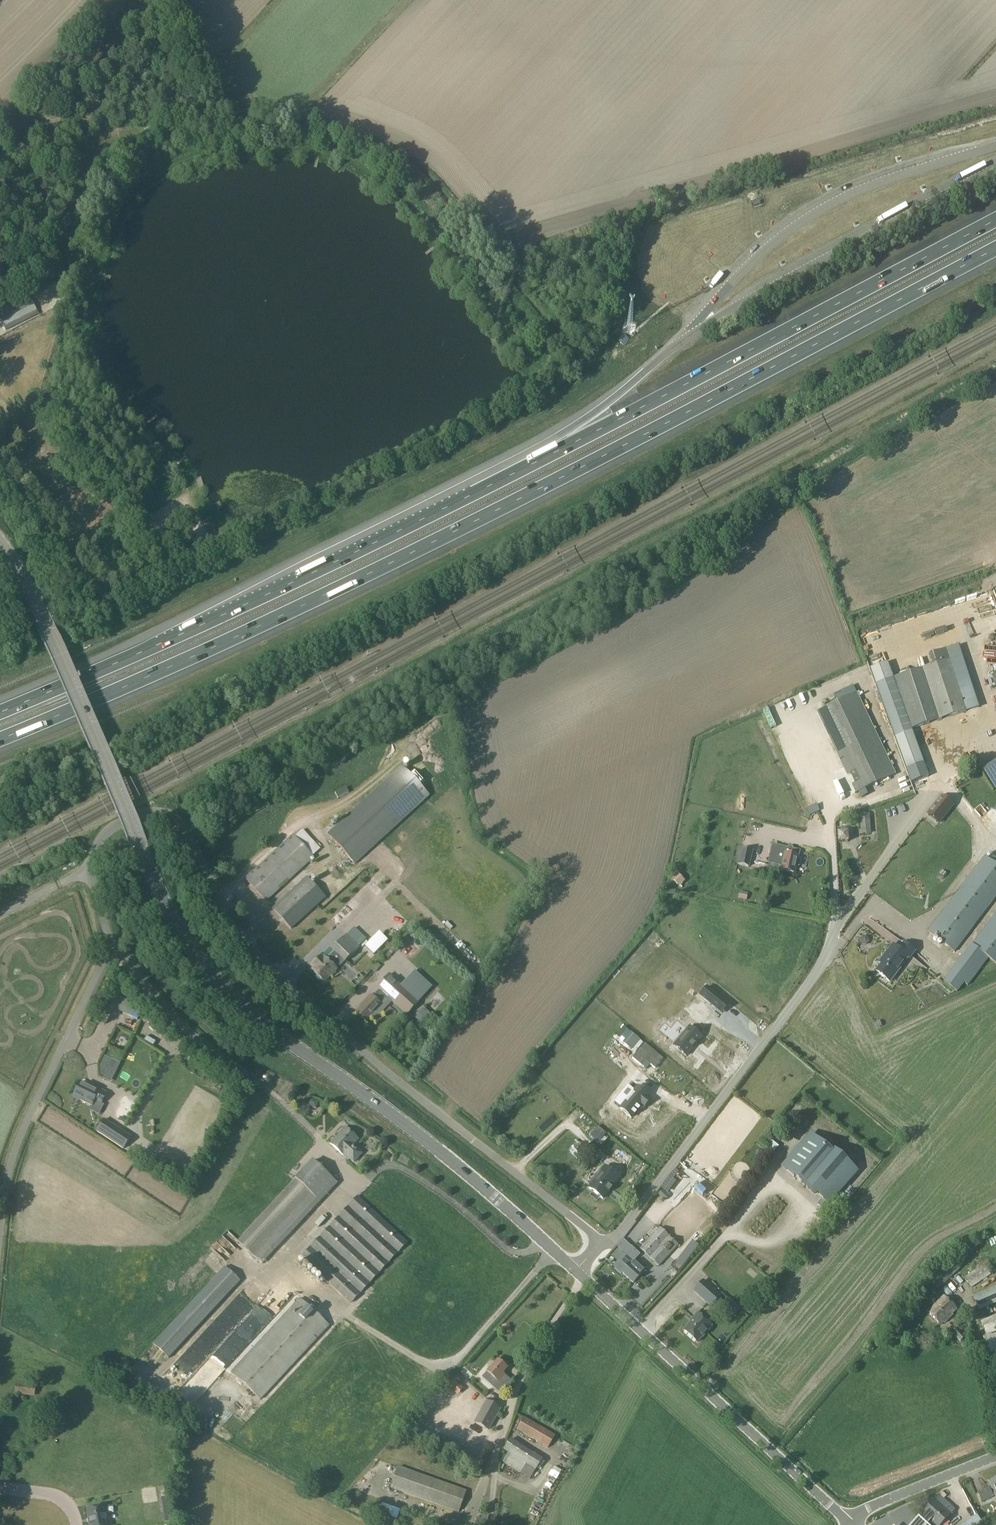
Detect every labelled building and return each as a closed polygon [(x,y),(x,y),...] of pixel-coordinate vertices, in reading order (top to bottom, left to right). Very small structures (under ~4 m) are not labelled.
[(32,102),(32,103),(31,102),(27,107),(26,106),(19,111),(27,120),(33,115),(30,110),(35,106),(32,102)] [(82,129),(93,123),(88,114),(77,119),(79,122),(82,129)] [(30,296),(0,311),(0,319),(5,330),(38,314),(30,296)] [(4,436),(12,446),(18,441),(10,432),(4,436)] [(894,458),(907,453),(905,448),(892,453),(894,458)] [(932,654),(935,665),(913,672),(895,677),(912,729),(979,708),(958,646),(932,654)] [(888,666),(898,657),(892,650),(882,659),(888,666)] [(983,677),(985,688),(995,687),(993,676),(983,677)] [(816,712),(836,754),(856,793),(857,793),(856,792),(895,774),(856,693),(842,700),(839,693),(827,699),(830,705),(816,712)] [(982,769),(982,770),(983,772),(984,773),(995,790),(995,789),(995,760),(982,769)] [(420,786),(425,782),(414,771),(410,775),(402,766),(328,834),(355,864),(429,796),(420,786)] [(936,822),(951,803),(940,795),(926,814),(936,822)] [(280,807),(283,815),(292,811),(288,803),(280,807)] [(266,827),(269,820),(261,817),(258,824),(266,827)] [(303,826),(241,877),(263,903),(312,862),(308,857),(318,849),(307,835),(309,833),(303,826)] [(770,868),(773,841),(756,839),(753,860),(760,861),(759,867),(770,868)] [(787,854),(788,848),(777,845),(773,864),(781,866),(781,870),(795,873),(798,856),(787,854)] [(740,847),(736,864),(749,867),(753,851),(740,847)] [(995,897),(995,865),(984,856),(927,932),(954,952),(995,897)] [(291,930),(326,898),(307,877),(272,909),(291,930)] [(746,900),(748,893),(739,892),(737,898),(746,900)] [(957,993),(963,984),(968,987),(989,957),(995,963),(995,912),(943,982),(957,993)] [(334,951),(326,959),(324,957),(323,959),(320,956),(311,966),(314,968),(312,970),(324,982),(331,974),(333,975),(336,972),(335,970),(336,969),(335,968),(338,965),(340,966),(344,961),(345,962),(360,947),(346,934),(332,949),(334,951)] [(915,952),(904,944),(899,950),(892,945),(882,958),(885,960),(876,971),(890,982),(908,958),(910,959),(915,952)] [(386,950),(382,956),(388,959),(391,953),(386,950)] [(378,990),(372,997),(371,996),(356,1013),(366,1022),(371,1016),(375,1020),(385,1009),(379,1004),(386,997),(407,1016),(420,1001),(414,995),(420,988),(405,974),(398,981),(389,973),(376,988),(378,990)] [(733,1005),(711,988),(704,997),(726,1014),(733,1005)] [(139,1009),(113,997),(108,1006),(134,1018),(139,1009)] [(420,1023),(429,1013),(422,1007),(414,1017),(420,1023)] [(615,1028),(618,1031),(627,1021),(624,1018),(615,1028)] [(876,1029),(882,1026),(879,1021),(874,1023),(876,1029)] [(623,1027),(616,1036),(619,1039),(627,1030),(623,1027)] [(693,1028),(679,1047),(691,1057),(706,1039),(703,1036),(706,1032),(700,1027),(697,1031),(693,1028)] [(619,1039),(619,1040),(622,1043),(631,1033),(627,1030),(619,1039)] [(631,1033),(622,1043),(632,1051),(640,1040),(631,1033)] [(644,1043),(632,1058),(646,1070),(650,1065),(655,1069),(663,1059),(644,1043)] [(94,1102),(102,1106),(107,1093),(100,1090),(99,1092),(80,1083),(73,1097),(92,1106),(94,1102)] [(621,1096),(616,1102),(620,1106),(619,1108),(630,1117),(640,1105),(641,1106),(647,1098),(646,1097),(647,1096),(635,1087),(628,1095),(629,1096),(626,1100),(621,1096)] [(131,1137),(104,1119),(97,1131),(123,1149),(131,1137)] [(349,1160),(350,1158),(354,1162),(361,1153),(352,1145),(358,1139),(345,1127),(330,1144),(343,1156),(344,1155),(349,1160)] [(782,1166),(814,1194),(816,1192),(829,1203),(856,1172),(824,1144),(822,1146),(809,1135),(782,1166)] [(631,1160),(607,1140),(599,1150),(623,1170),(631,1160)] [(338,1184),(312,1160),(295,1179),(295,1178),(293,1180),(293,1181),(237,1241),(263,1264),(338,1184)] [(603,1199),(619,1178),(604,1167),(588,1188),(603,1199)] [(673,1177),(665,1187),(671,1192),(679,1183),(673,1177)] [(665,1199),(669,1195),(663,1190),(659,1193),(665,1199)] [(351,1304),(408,1243),(358,1196),(301,1258),(351,1304)] [(801,1210),(805,1206),(798,1198),(793,1203),(801,1210)] [(658,1264),(668,1274),(693,1251),(664,1219),(637,1244),(644,1251),(641,1254),(653,1268),(658,1264)] [(622,1272),(633,1283),(646,1269),(627,1251),(614,1266),(621,1273),(622,1272)] [(976,1254),(969,1259),(972,1263),(979,1259),(976,1254)] [(961,1268),(953,1260),(930,1282),(938,1290),(961,1268)] [(964,1278),(971,1288),(991,1275),(983,1264),(964,1278)] [(168,1359),(240,1282),(225,1266),(152,1344),(168,1359)] [(713,1275),(706,1282),(714,1289),(721,1282),(713,1275)] [(922,1303),(932,1291),(925,1285),(914,1297),(922,1303)] [(995,1303),(995,1286),(973,1296),(979,1313),(989,1310),(988,1306),(995,1303)] [(928,1312),(940,1325),(947,1318),(951,1321),(955,1318),(952,1314),(956,1309),(944,1296),(928,1312)] [(260,1400),(330,1326),(300,1299),(231,1373),(260,1400)] [(676,1307),(667,1317),(671,1320),(680,1310),(676,1307)] [(705,1320),(698,1313),(693,1319),(694,1319),(684,1330),(698,1342),(712,1326),(711,1325),(712,1323),(712,1321),(708,1318),(706,1318),(705,1320)] [(987,1336),(995,1332),(995,1314),(981,1321),(987,1336)] [(960,1341),(965,1336),(951,1322),(947,1327),(960,1341)] [(995,1359),(995,1334),(983,1338),(989,1361),(995,1359)] [(501,1395),(512,1382),(503,1374),(507,1369),(497,1360),(487,1372),(486,1372),(481,1378),(501,1395)] [(452,1391),(458,1384),(453,1379),(447,1386),(452,1391)] [(14,1394),(34,1396),(35,1385),(16,1383),(14,1394)] [(474,1423),(487,1430),(499,1409),(486,1402),(474,1423)] [(555,1436),(524,1417),(516,1430),(548,1449),(555,1436)] [(535,1471),(536,1471),(543,1459),(510,1439),(503,1451),(508,1454),(502,1462),(530,1478),(535,1471)] [(467,1492),(399,1467),(390,1489),(459,1513),(467,1492)] [(968,1476),(954,1480),(961,1505),(975,1502),(968,1476)] [(995,1496),(995,1480),(990,1482),(993,1489),(989,1491),(989,1488),(978,1493),(982,1502),(992,1498),(991,1496),(995,1494),(995,1496)] [(938,1495),(918,1517),(911,1524),(927,1524),(930,1523),(932,1524),(941,1524),(954,1509),(938,1495)] [(105,1506),(85,1509),(88,1524),(108,1524),(105,1506)] [(978,1524),(973,1516),(960,1524),(978,1524)]
